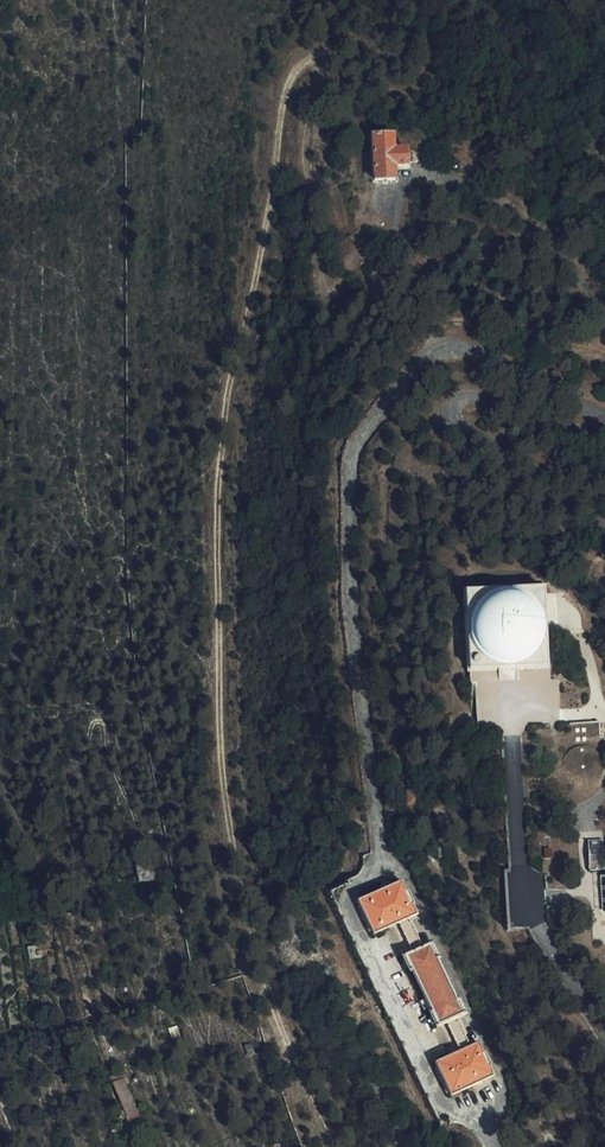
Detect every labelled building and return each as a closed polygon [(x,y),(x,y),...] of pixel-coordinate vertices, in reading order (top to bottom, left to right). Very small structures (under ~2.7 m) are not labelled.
[(391,135),(371,137),(374,180),(395,179),(394,164),(407,163),(407,156),(406,148),(392,149),(391,135)] [(543,590),(467,594),(471,671),(509,669),(547,667),(543,590)] [(599,722),(562,724),(563,745),(591,743),(590,738),(600,737),(599,722)] [(596,783),(601,776),(602,768),(601,760),(596,753),(589,748),(581,747),(573,749),(566,753),(561,760),(560,768),(561,776),(566,783),(573,788),(581,789),(589,788),(596,783)] [(418,805),(417,792),(405,792),(405,805),(411,805),(418,805)] [(158,882),(153,863),(134,867),(139,887),(158,882)] [(403,889),(399,881),(388,886),(356,902),(371,934),(396,922),(409,949),(399,954),(407,970),(410,969),(430,1010),(427,1011),(435,1028),(445,1023),(458,1050),(432,1062),(448,1095),(479,1080),(491,1074),(486,1064),(489,1063),(483,1050),(481,1051),(476,1041),(470,1044),(457,1017),(463,1015),(456,998),(453,999),(433,957),(435,956),(428,940),(422,943),(409,916),(415,913),(410,903),(412,902),(406,888),(403,889)] [(176,1026),(168,1029),(172,1040),(180,1037),(176,1026)] [(142,1113),(128,1082),(112,1089),(127,1120),(142,1113)]
